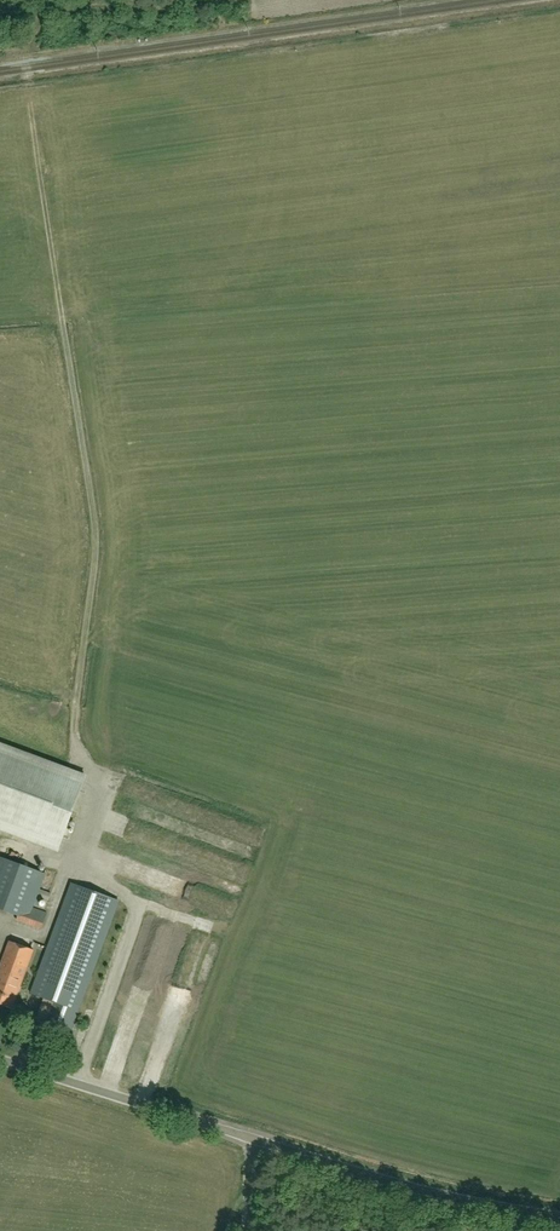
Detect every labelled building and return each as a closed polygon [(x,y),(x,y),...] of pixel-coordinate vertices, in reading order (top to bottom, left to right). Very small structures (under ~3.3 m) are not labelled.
[(57,850),(84,776),(0,745),(0,829),(57,850)] [(240,835),(248,827),(240,819),(232,827),(240,835)] [(18,916),(16,920),(41,929),(47,913),(32,908),(37,896),(48,900),(51,893),(39,889),(45,874),(1,857),(0,858),(0,909),(18,916)] [(54,1001),(45,1024),(70,1034),(119,901),(72,884),(48,948),(32,993),(54,1001)] [(12,1009),(13,1006),(15,1007),(18,1000),(16,999),(34,950),(31,949),(10,941),(0,967),(0,1004),(12,1009)]
